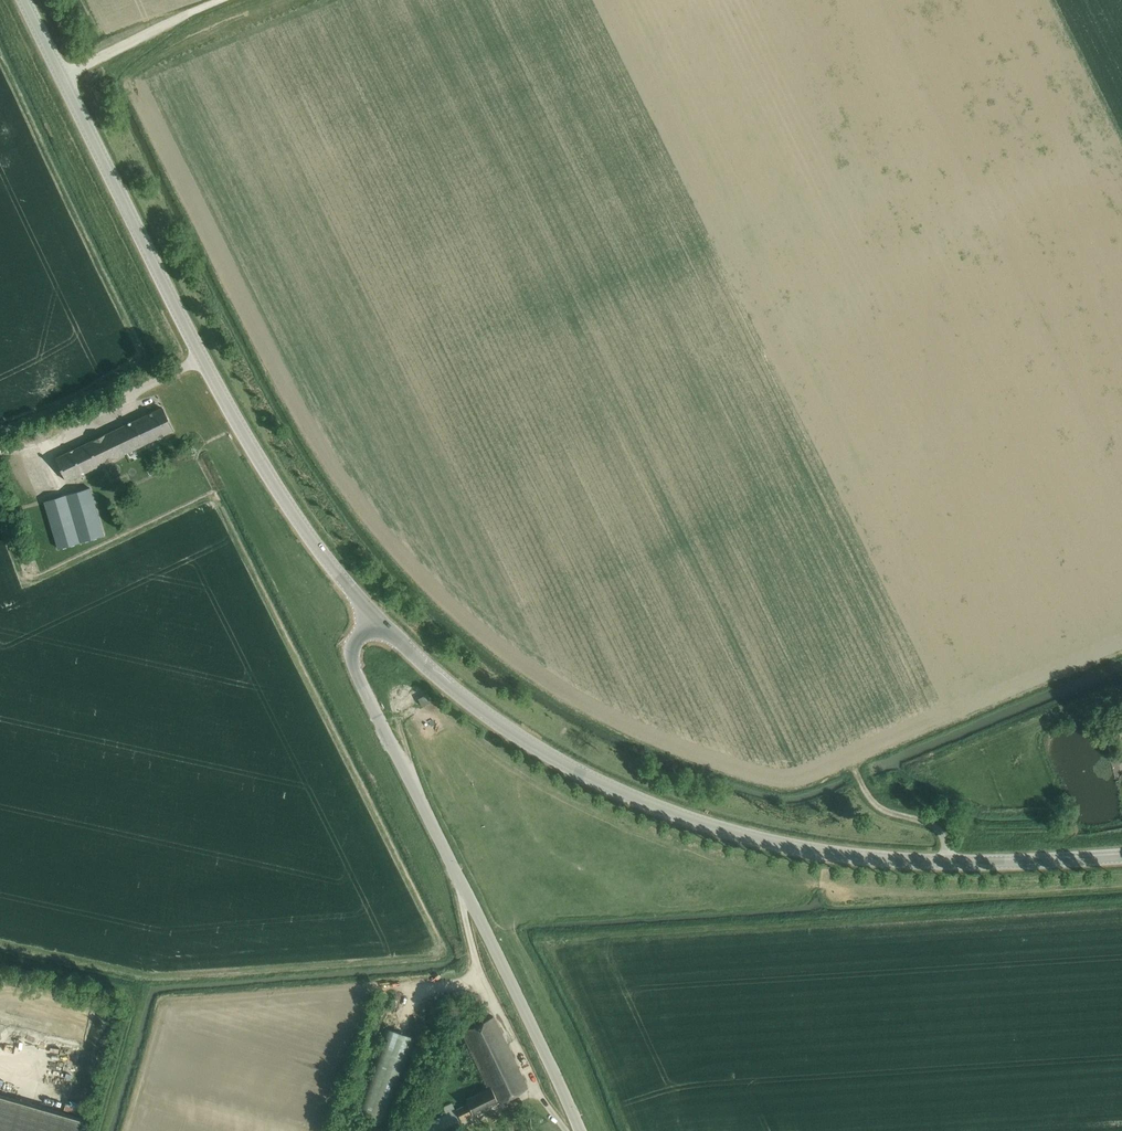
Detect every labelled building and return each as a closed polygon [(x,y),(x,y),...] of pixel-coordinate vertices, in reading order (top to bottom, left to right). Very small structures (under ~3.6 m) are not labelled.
[(56,458),(67,481),(173,431),(162,408),(56,458)] [(44,502),(58,549),(104,535),(91,488),(44,502)] [(423,705),(431,701),(432,700),(429,694),(420,699),(423,705)] [(426,1123),(429,1130),(439,1130),(528,1090),(494,1016),(461,1031),(462,1033),(458,1035),(463,1046),(467,1044),(488,1088),(466,1098),(469,1103),(455,1109),(452,1102),(444,1106),(447,1114),(426,1123)] [(389,1122),(417,1038),(385,1028),(357,1111),(389,1122)] [(0,1095),(0,1130),(82,1130),(85,1119),(0,1095)]
